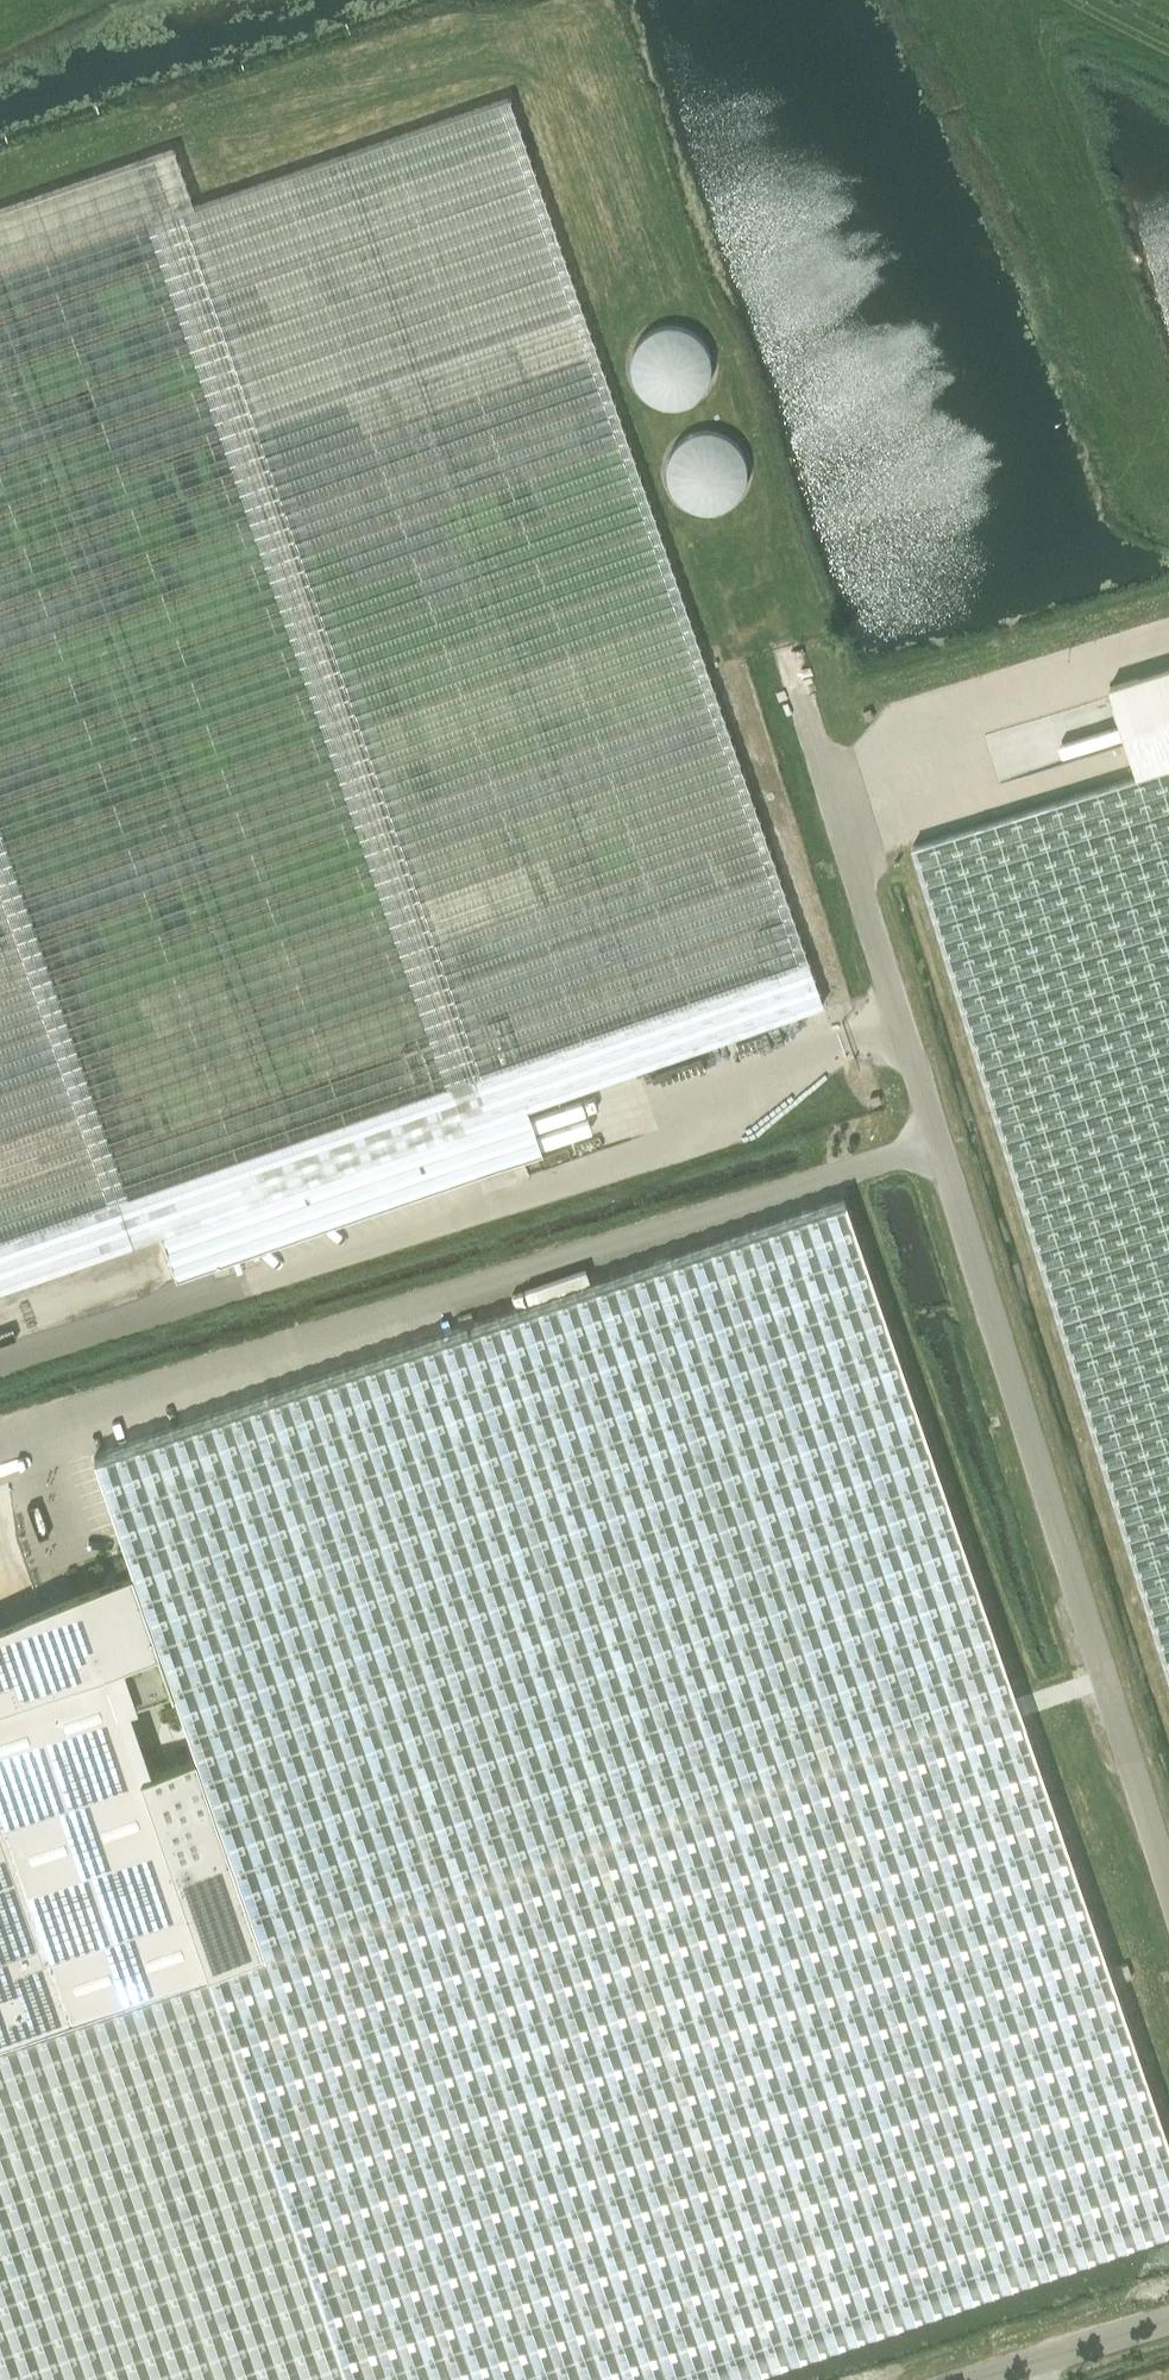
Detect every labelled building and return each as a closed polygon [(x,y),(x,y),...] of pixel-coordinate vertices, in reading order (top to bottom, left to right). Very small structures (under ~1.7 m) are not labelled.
[(0,210),(0,1290),(161,1234),(176,1278),(468,1176),(453,1133),(823,1005),(508,97),(193,207),(173,149),(0,210)] [(1168,766),(1168,667),(1110,685),(1138,776),(1168,766)] [(1138,776),(913,845),(1168,1671),(1168,766),(1138,776)] [(845,1202),(91,1461),(129,1573),(73,1593),(0,1625),(0,2379),(715,2379),(1168,2224),(1168,2145),(845,1202)]
